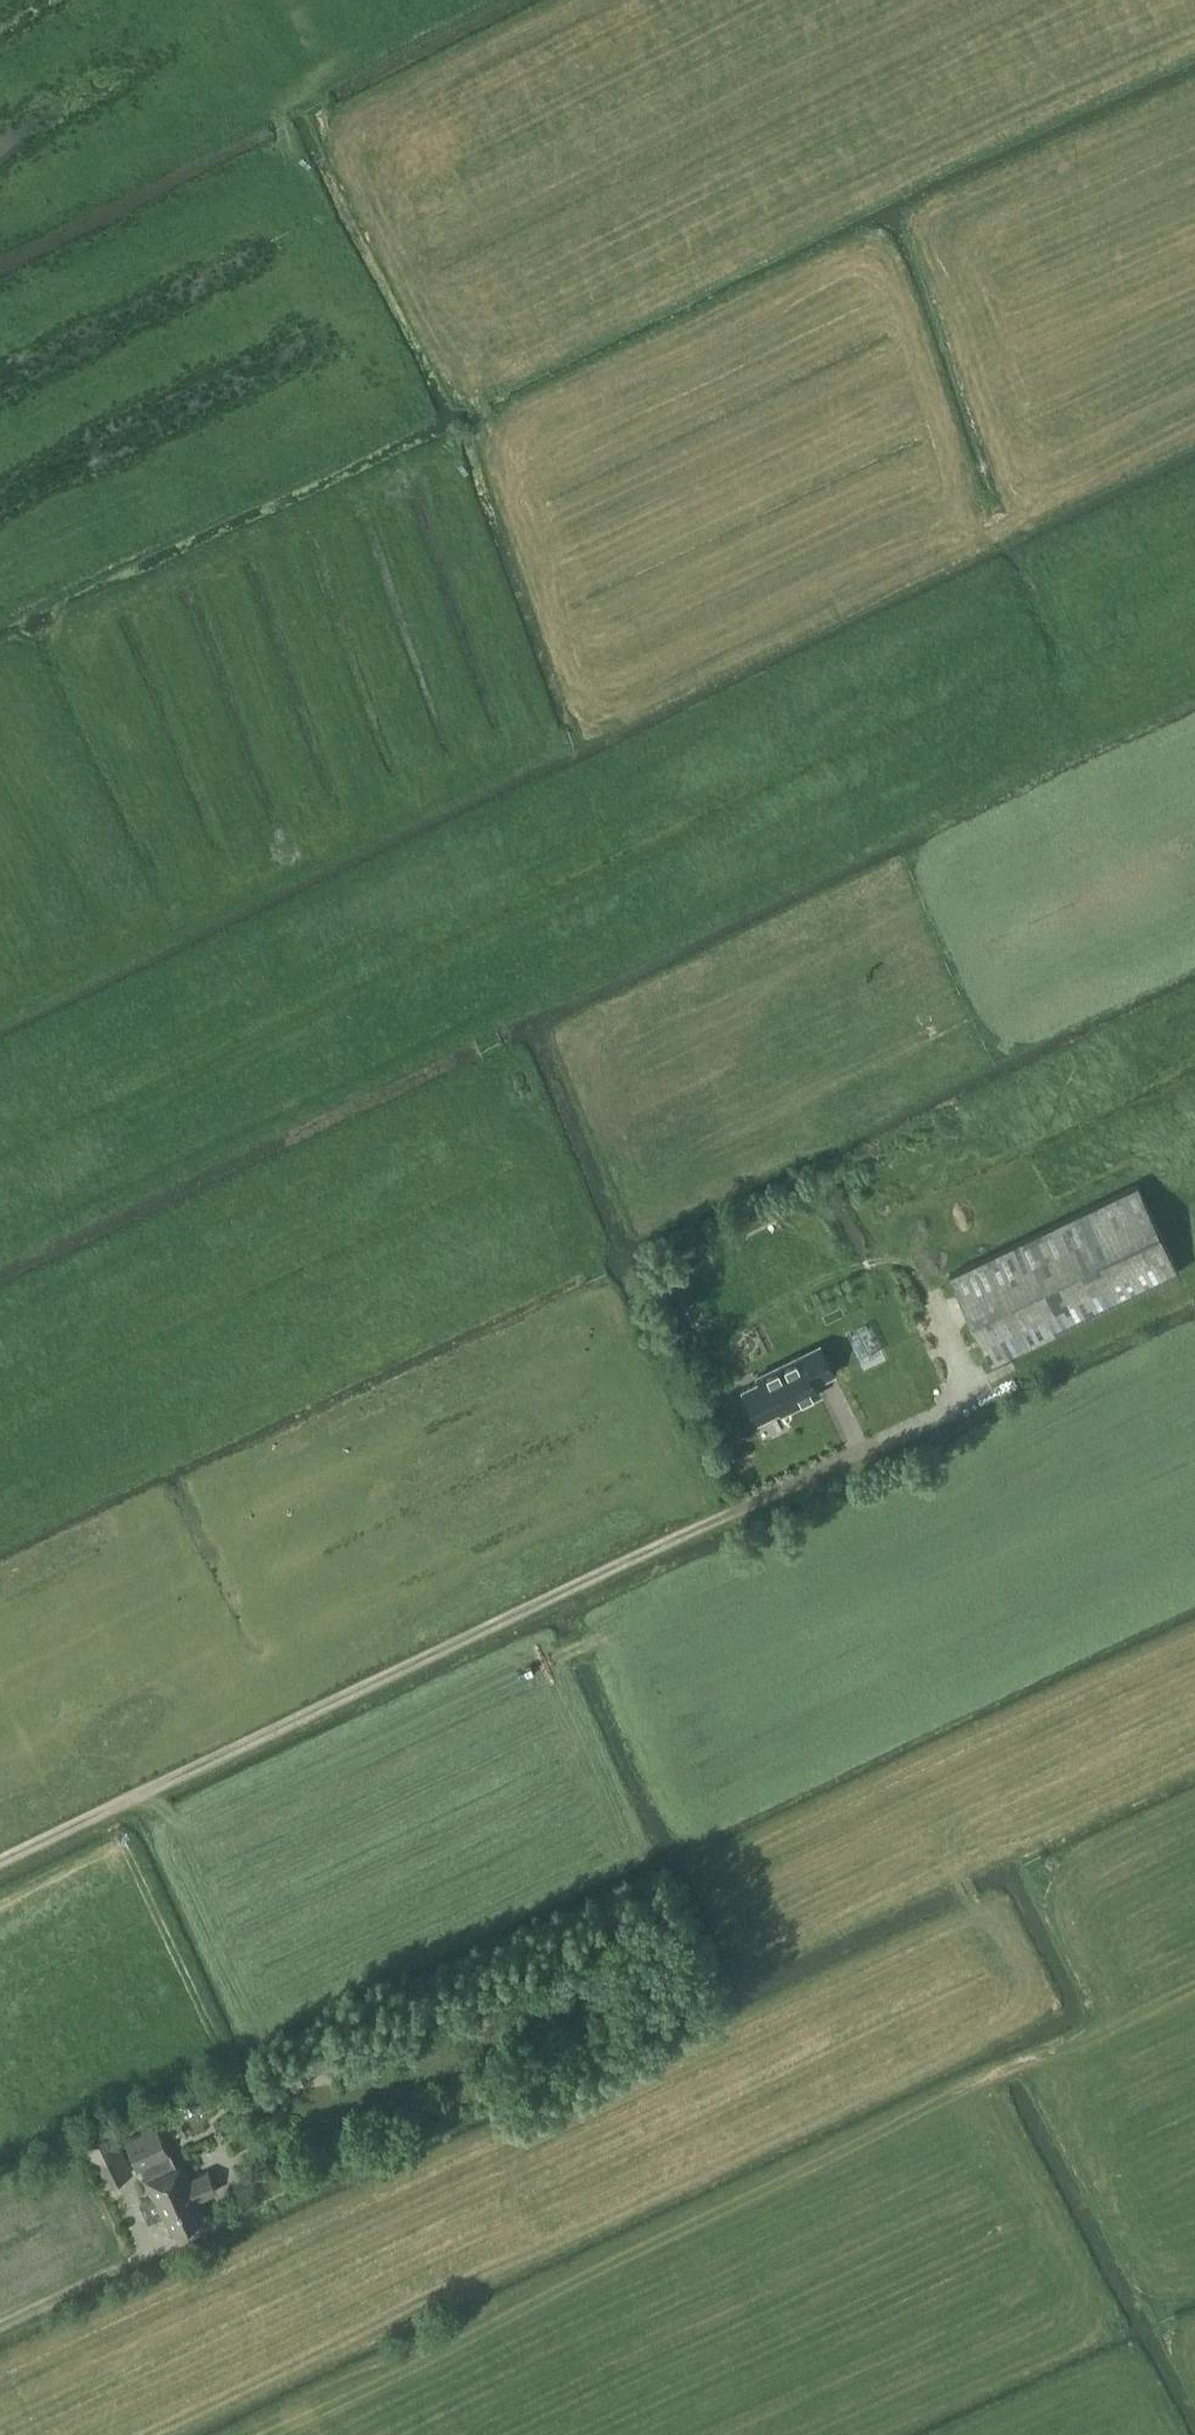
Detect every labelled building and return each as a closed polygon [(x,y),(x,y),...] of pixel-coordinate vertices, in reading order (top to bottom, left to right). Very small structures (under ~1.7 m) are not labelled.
[(1180,1271),(1137,1183),(949,1273),(991,1361),(1180,1271)] [(743,1387),(757,1417),(779,1406),(781,1411),(819,1392),(814,1381),(833,1371),(820,1345),(800,1354),(800,1353),(757,1375),(759,1379),(743,1387)] [(189,2098),(177,2104),(183,2115),(194,2109),(189,2098)] [(149,2218),(164,2211),(173,2230),(203,2216),(195,2199),(217,2189),(208,2170),(190,2178),(183,2161),(172,2166),(172,2160),(156,2124),(125,2139),(138,2166),(141,2165),(147,2178),(144,2179),(151,2194),(140,2200),(149,2218)] [(102,2184),(133,2170),(115,2129),(84,2143),(102,2184)]
